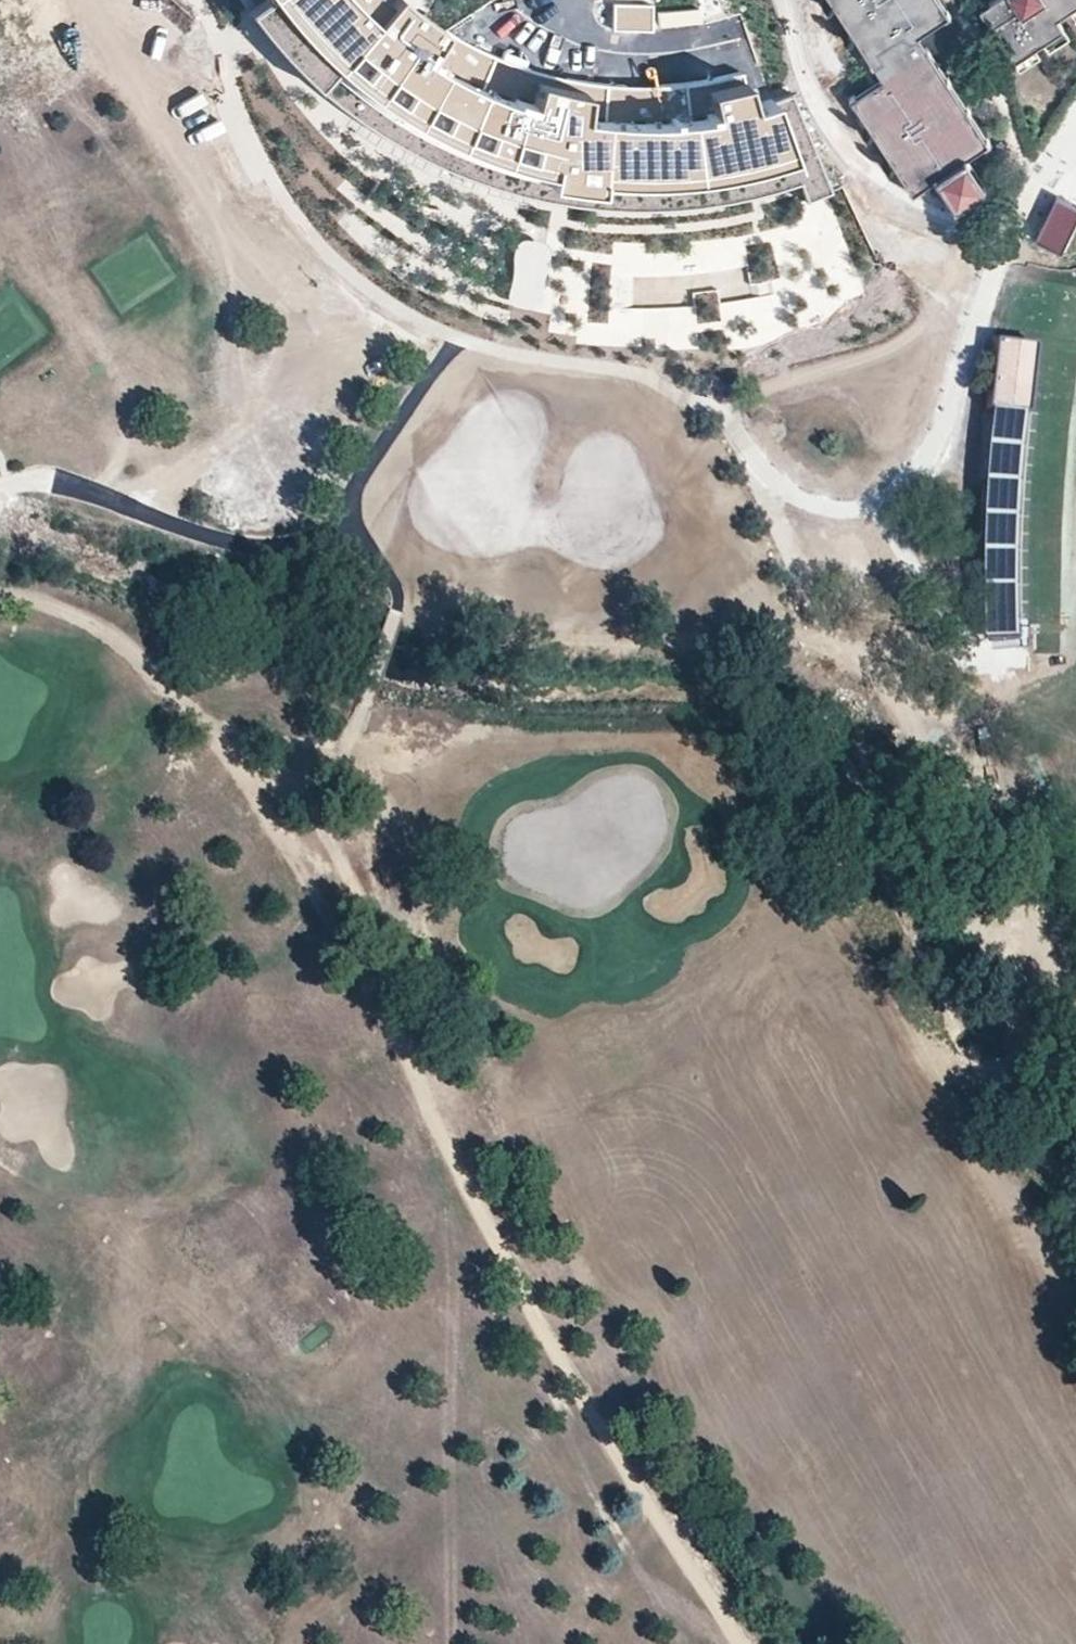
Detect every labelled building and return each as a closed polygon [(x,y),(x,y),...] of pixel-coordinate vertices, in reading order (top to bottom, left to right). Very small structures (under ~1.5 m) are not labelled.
[(811,159),(795,111),(768,119),(764,98),(727,102),(733,127),(619,131),(620,89),(589,87),(586,101),(563,91),(552,117),(450,74),(463,45),(423,7),(399,33),(384,22),(394,8),(389,0),(285,0),(288,3),(339,67),(396,108),(498,158),(602,184),(717,184),(811,159)] [(963,154),(986,140),(918,33),(948,13),(939,0),(826,0),(874,75),(843,95),(906,192),(930,176),(951,206),(984,185),(963,154)] [(1019,12),(1011,0),(986,0),(977,6),(1010,59),(1061,26),(1054,16),(1075,2),(1075,0),(1038,0),(1019,12)] [(1019,12),(1038,0),(1011,0),(1019,12)] [(654,7),(616,7),(616,32),(653,32),(654,7)] [(731,90),(762,79),(751,47),(719,59),(731,90)] [(712,194),(722,236),(780,223),(773,192),(745,199),(742,188),(712,194)] [(1036,241),(1061,254),(1075,226),(1075,211),(1057,201),(1036,241)] [(650,281),(660,295),(681,281),(664,255),(631,277),(613,250),(584,269),(610,309),(617,305),(616,303),(650,281)] [(1036,341),(1001,336),(995,402),(1026,405),(1031,406),(1036,341)] [(1026,405),(995,402),(987,487),(986,633),(1019,633),(1017,578),(1022,480),(1026,405)]
